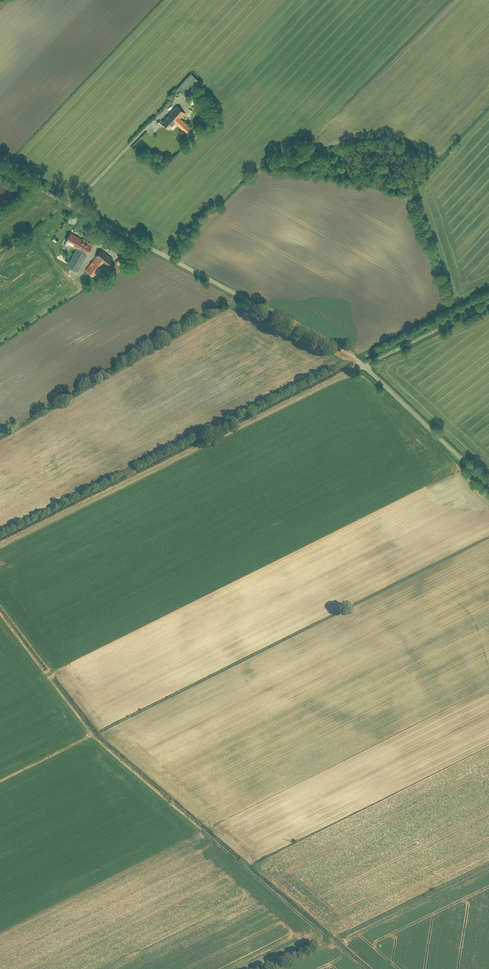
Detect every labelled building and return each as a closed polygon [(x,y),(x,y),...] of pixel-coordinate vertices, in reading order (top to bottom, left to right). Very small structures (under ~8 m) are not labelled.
[(188,74),(175,89),(184,97),(197,83),(188,74)] [(186,124),(178,116),(181,113),(174,106),(159,122),(166,129),(172,123),(180,131),(186,124)] [(74,248),(67,262),(77,268),(91,244),(68,232),(63,242),(74,248)] [(183,243),(176,251),(181,255),(187,247),(183,243)] [(99,253),(84,271),(92,278),(107,259),(99,253)]
